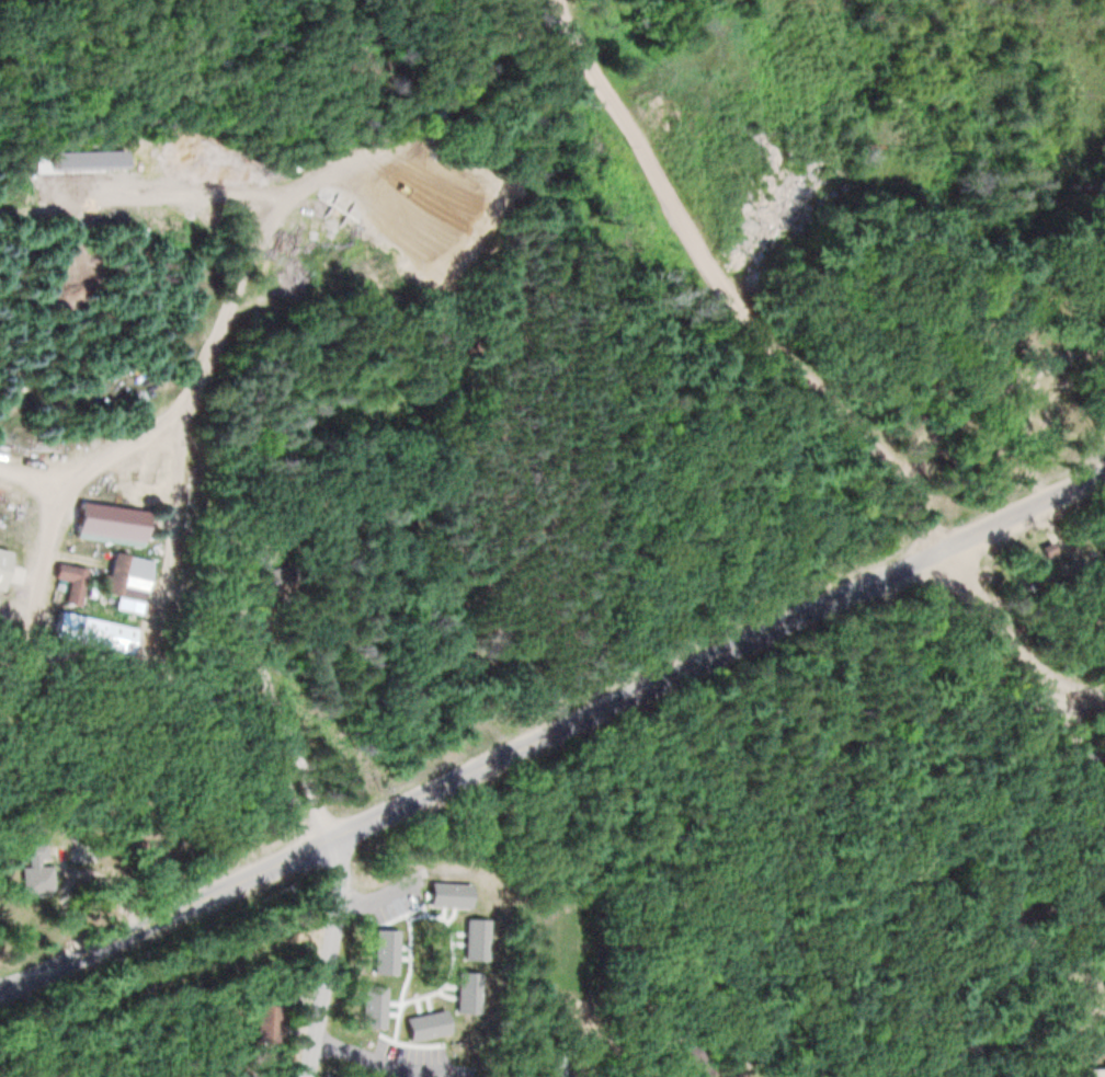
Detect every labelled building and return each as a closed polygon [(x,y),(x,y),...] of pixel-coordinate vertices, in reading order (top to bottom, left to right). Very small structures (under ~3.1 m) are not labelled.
[(1039,441),(1056,443),(1062,390),(1045,388),(1039,441)] [(75,499),(138,508),(135,538),(72,532),(75,499)] [(112,549),(146,557),(135,608),(101,601),(112,549)] [(49,559),(78,566),(71,605),(56,600),(61,580),(45,576),(49,559)] [(89,648),(125,655),(130,630),(94,622),(89,648)] [(19,845),(19,864),(41,864),(41,845),(19,845)] [(270,1039),(270,1007),(249,1007),(249,1039),(270,1039)]
